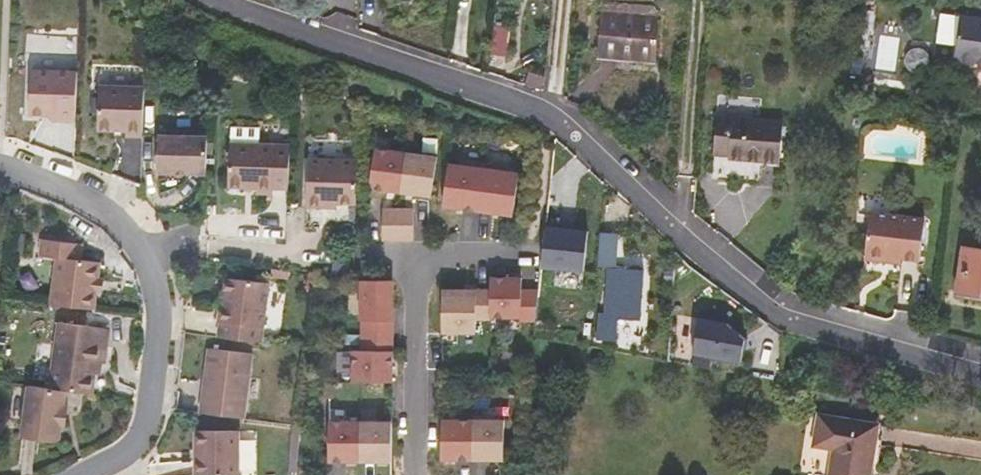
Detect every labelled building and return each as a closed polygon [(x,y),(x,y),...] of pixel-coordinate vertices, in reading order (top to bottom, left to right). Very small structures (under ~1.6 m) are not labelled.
[(654,60),(658,18),(603,13),(600,55),(654,60)] [(959,15),(953,58),(978,61),(980,62),(980,18),(959,15)] [(507,56),(511,27),(494,25),(490,54),(507,56)] [(898,70),(898,34),(871,34),(871,45),(856,46),(856,71),(898,70)] [(75,71),(29,70),(27,114),(52,115),(56,115),(56,120),(73,120),(75,71)] [(124,136),(140,136),(141,87),(97,86),(95,129),(124,130),(124,136)] [(780,166),(783,122),(716,116),(713,153),(727,154),(727,157),(762,160),(761,165),(780,166)] [(154,171),(204,173),(205,135),(156,134),(154,171)] [(271,189),(286,189),(287,145),(227,143),(226,186),(254,187),(254,193),(271,193),(271,189)] [(403,152),(372,148),(367,187),(374,188),(395,191),(398,191),(403,152)] [(434,157),(403,152),(398,191),(406,192),(416,193),(429,195),(434,157)] [(355,185),(356,160),(306,159),(304,206),(322,207),(322,203),(334,203),(354,204),(355,185)] [(482,163),(458,160),(457,165),(446,163),(441,197),(440,205),(461,208),(476,210),(482,163)] [(506,166),(482,163),(476,210),(493,212),(511,214),(516,173),(506,171),(506,166)] [(379,209),(379,239),(395,239),(395,209),(390,209),(379,209)] [(395,209),(395,239),(410,239),(410,209),(395,209)] [(920,260),(925,219),(869,212),(864,259),(888,261),(889,256),(901,258),(920,260)] [(572,225),(544,222),(540,265),(581,269),(586,230),(572,228),(572,225)] [(607,265),(615,267),(617,233),(598,233),(596,265),(607,265)] [(962,247),(956,291),(980,295),(980,249),(962,247)] [(97,290),(98,278),(100,261),(55,255),(49,303),(94,308),(97,290)] [(643,269),(615,267),(607,265),(605,317),(598,316),(596,338),(614,340),(617,317),(640,319),(643,269)] [(259,341),(267,281),(224,276),(221,304),(218,304),(216,321),(218,321),(216,336),(259,341)] [(518,316),(519,289),(519,277),(508,277),(488,277),(488,289),(489,316),(518,316)] [(359,319),(360,319),(390,319),(390,305),(390,280),(382,280),(369,280),(359,280),(359,319)] [(474,318),(473,289),(440,289),(440,326),(440,331),(474,331),(474,318)] [(488,289),(473,289),(474,318),(489,318),(489,316),(488,289)] [(537,290),(519,289),(518,316),(518,319),(534,319),(537,290)] [(692,347),(697,316),(681,314),(677,345),(692,347)] [(726,322),(697,318),(692,352),(740,360),(744,337),(726,322)] [(390,319),(360,319),(360,334),(390,334),(390,319)] [(109,328),(59,322),(51,388),(66,390),(92,393),(94,374),(96,362),(101,363),(104,363),(109,328)] [(360,334),(360,350),(390,350),(390,334),(360,334)] [(242,417),(250,352),(207,346),(199,412),(242,417)] [(390,350),(360,350),(351,349),(351,381),(360,381),(390,381),(390,350)] [(38,386),(28,385),(21,437),(55,442),(59,440),(61,427),(65,427),(67,406),(63,405),(66,390),(51,388),(38,386)] [(876,425),(819,416),(815,444),(835,447),(831,474),(868,474),(876,425)] [(471,419),(440,419),(440,453),(440,458),(455,458),(471,458),(471,419)] [(502,419),(471,419),(471,458),(502,458),(502,419)] [(359,421),(327,421),(327,460),(346,460),(359,460),(359,421)] [(390,421),(359,421),(359,460),(374,460),(390,460),(390,421)] [(195,430),(195,474),(238,474),(238,430),(195,430)]
